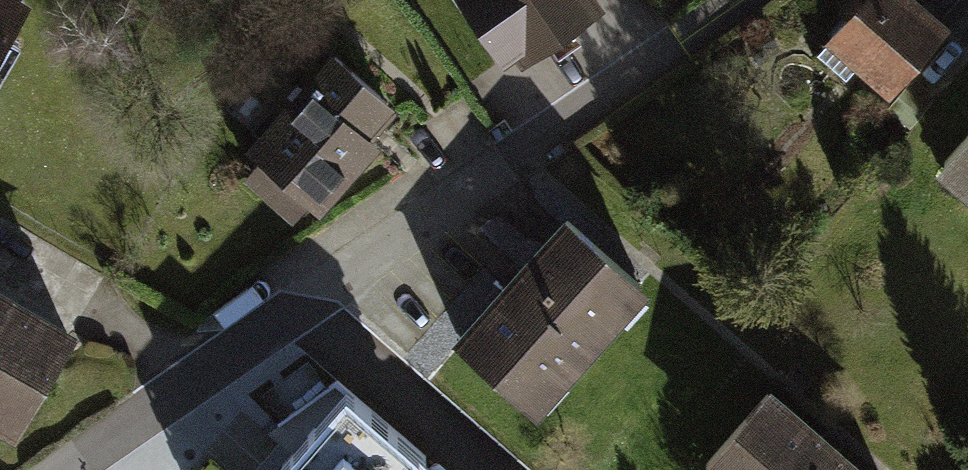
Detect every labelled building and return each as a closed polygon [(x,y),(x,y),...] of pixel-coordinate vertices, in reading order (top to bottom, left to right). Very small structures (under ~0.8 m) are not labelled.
[(599,0),(459,0),(506,65),(517,58),(523,67),(606,9),(599,0)] [(915,0),(856,0),(817,44),(840,64),(848,56),(896,99),(954,34),(915,0)] [(626,20),(512,89),(526,112),(640,43),(626,20)] [(383,137),(314,79),(240,165),(309,223),(383,137)] [(937,170),(967,197),(967,135),(937,170)] [(645,279),(560,204),(446,333),(531,408),(645,279)] [(0,320),(0,442),(52,350),(0,320)] [(693,462),(702,469),(871,469),(765,379),(693,462)] [(349,397),(285,469),(423,469),(427,466),(349,397)]
